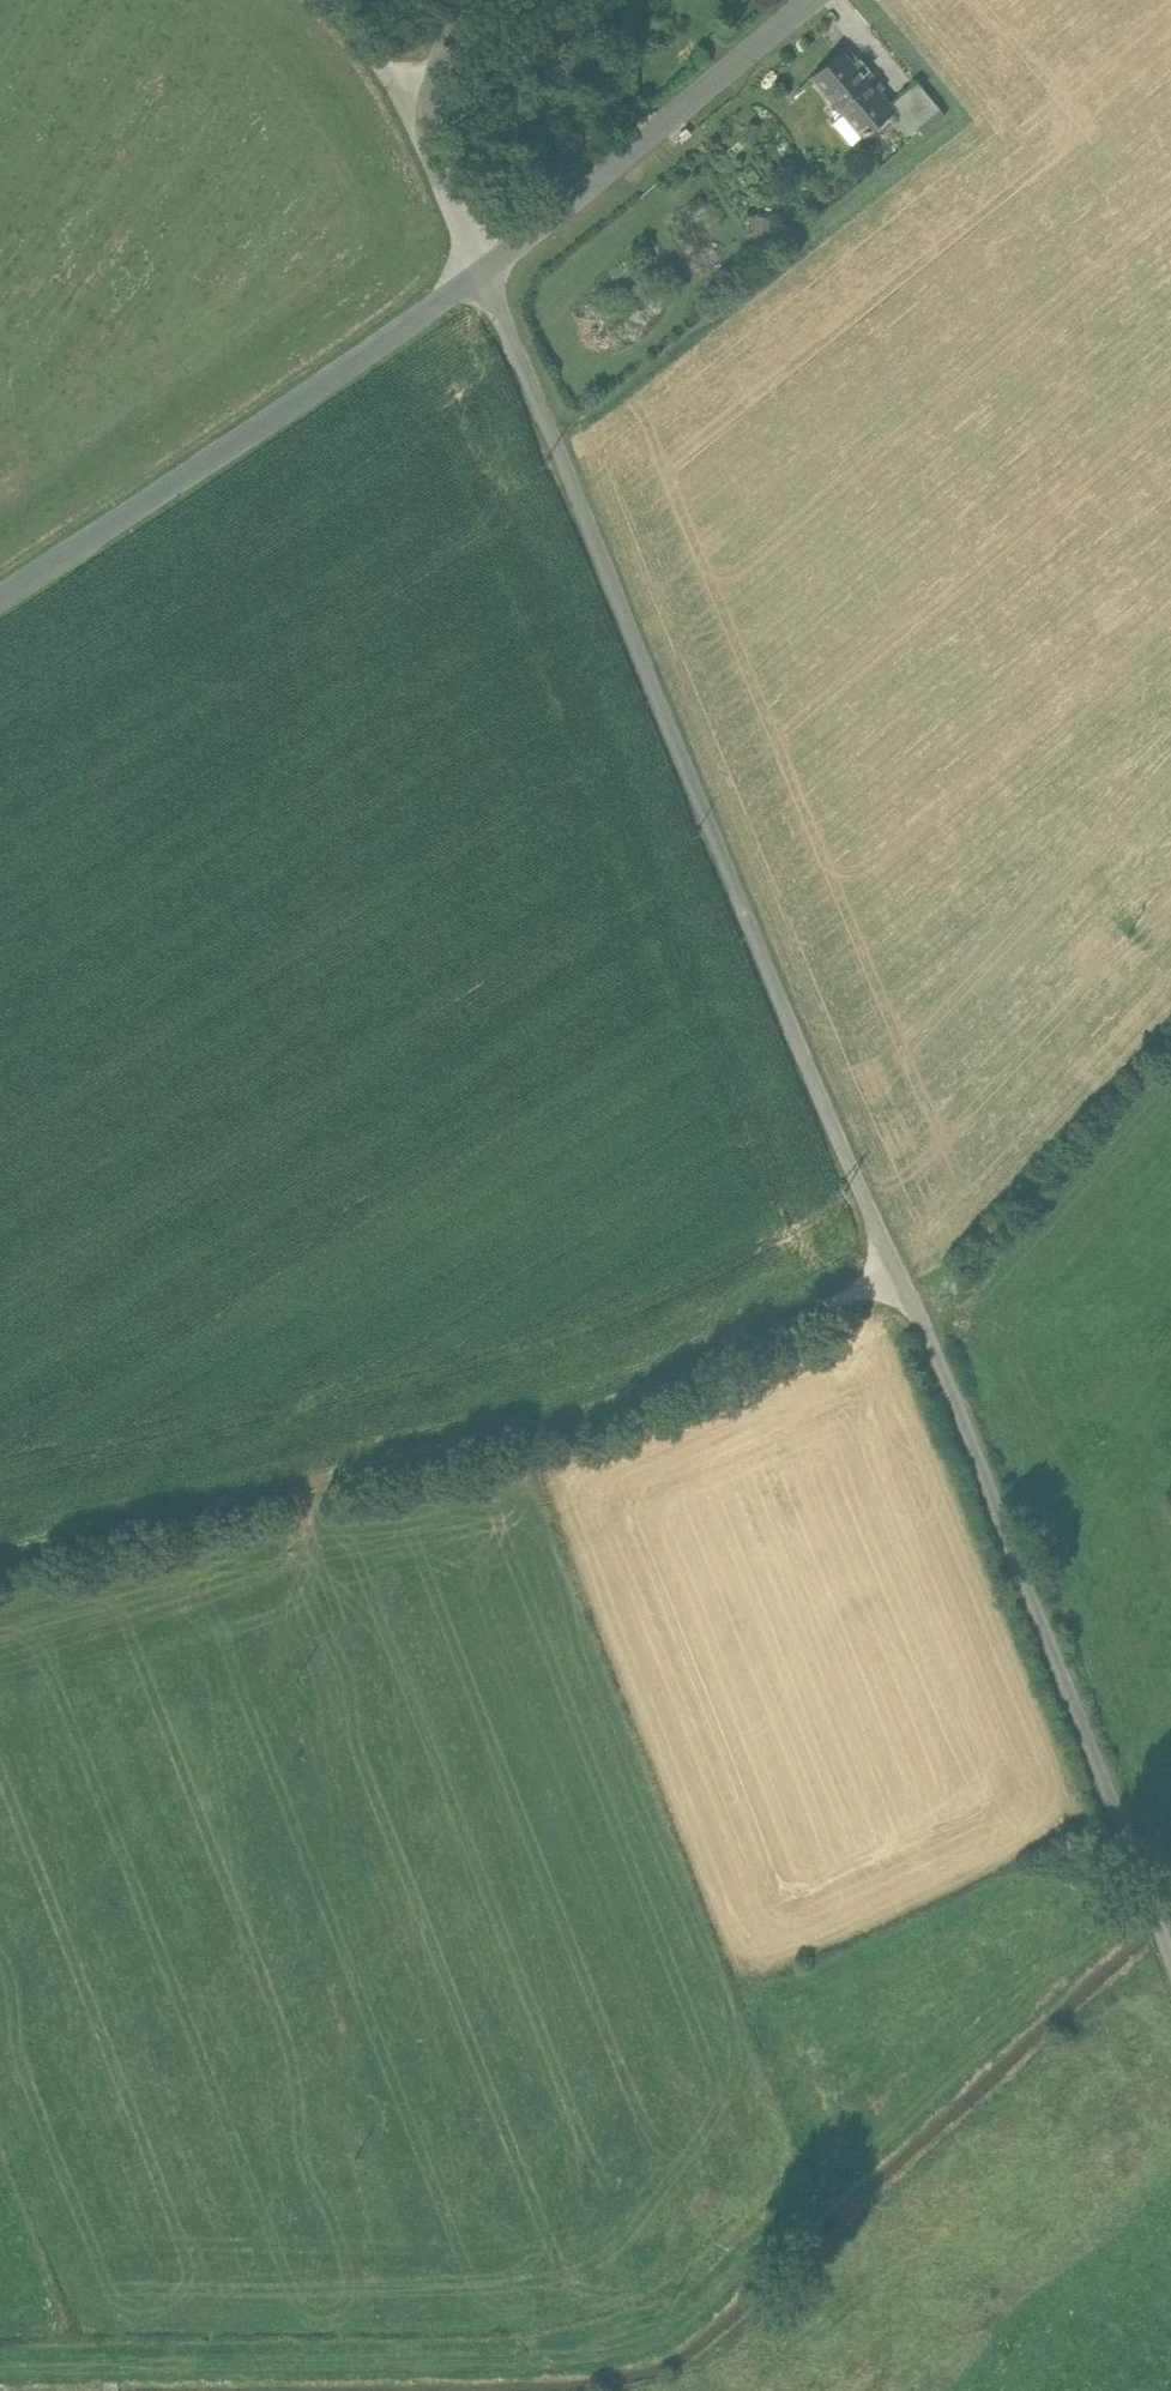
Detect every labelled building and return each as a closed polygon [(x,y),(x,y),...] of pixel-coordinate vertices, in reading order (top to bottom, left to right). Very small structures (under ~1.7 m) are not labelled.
[(891,103),(845,49),(814,76),(864,135),(890,113),(895,109),(891,103)] [(918,80),(891,103),(895,109),(890,113),(908,135),(941,107),(918,80)]
